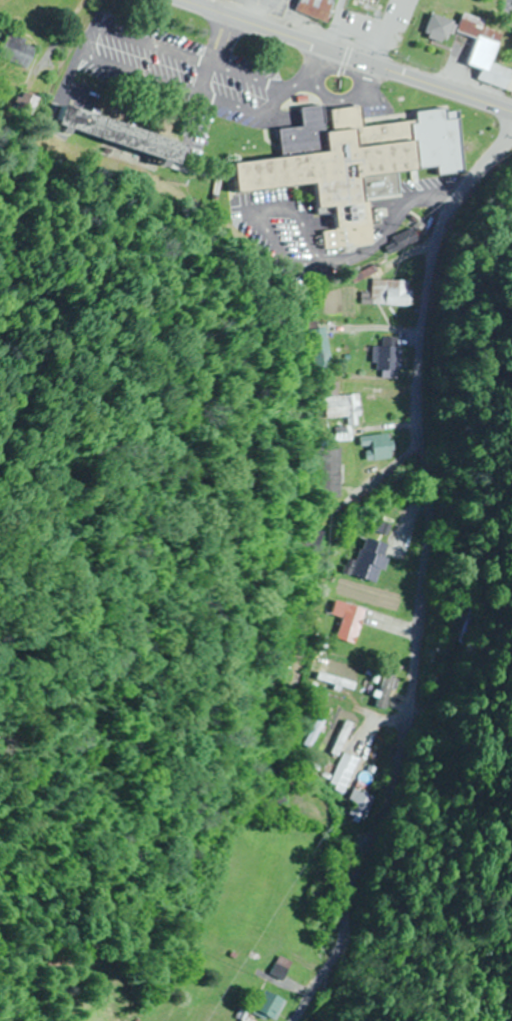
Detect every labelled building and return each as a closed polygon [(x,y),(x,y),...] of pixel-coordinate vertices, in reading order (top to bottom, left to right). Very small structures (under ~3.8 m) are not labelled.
[(293,10),(324,23),(334,0),(297,0),(293,10)] [(442,45),(453,24),(432,13),(421,34),(442,45)] [(489,65),(498,33),(480,28),(482,20),(460,14),(454,33),(473,39),(466,66),(479,70),(476,83),(511,93),(511,71),(489,65)] [(11,32),(0,50),(0,53),(26,69),(39,49),(11,32)] [(32,94),(14,97),(17,122),(35,120),(32,94)] [(448,109),(414,111),(415,123),(361,126),(360,108),(330,110),(331,132),(324,132),(322,107),(300,108),(302,129),(280,130),(282,160),(235,163),(237,191),(315,187),(317,214),(336,213),(337,232),(325,232),(326,250),(374,247),(371,203),(402,201),(400,172),(439,169),(439,174),(463,173),(460,119),(448,119),(448,109)] [(180,163),(185,141),(61,109),(55,131),(180,163)] [(390,255),(420,242),(415,231),(385,244),(390,255)] [(413,307),(414,283),(373,281),(372,305),(413,307)] [(331,368),(331,330),(314,330),(315,368),(331,368)] [(400,339),(384,339),(384,347),(375,347),(375,372),(384,372),(384,378),(400,378),(400,339)] [(328,388),(329,419),(349,419),(350,426),(362,426),(361,396),(340,396),(340,388),(328,388)] [(394,436),(374,436),(374,461),(394,461),(394,436)] [(321,498),(343,498),(343,447),(321,447),(321,498)] [(392,547),(367,538),(354,576),(378,585),(392,547)] [(343,619),(338,640),(357,645),(366,610),(336,602),(333,616),(343,619)] [(351,773),(344,770),(335,789),(343,792),(351,773)] [(346,813),(363,820),(372,797),(355,790),(346,813)] [(269,973),(281,980),(291,963),(279,956),(269,973)] [(285,1000),(264,990),(253,1012),(271,1020),(274,1020),(285,1000)]
